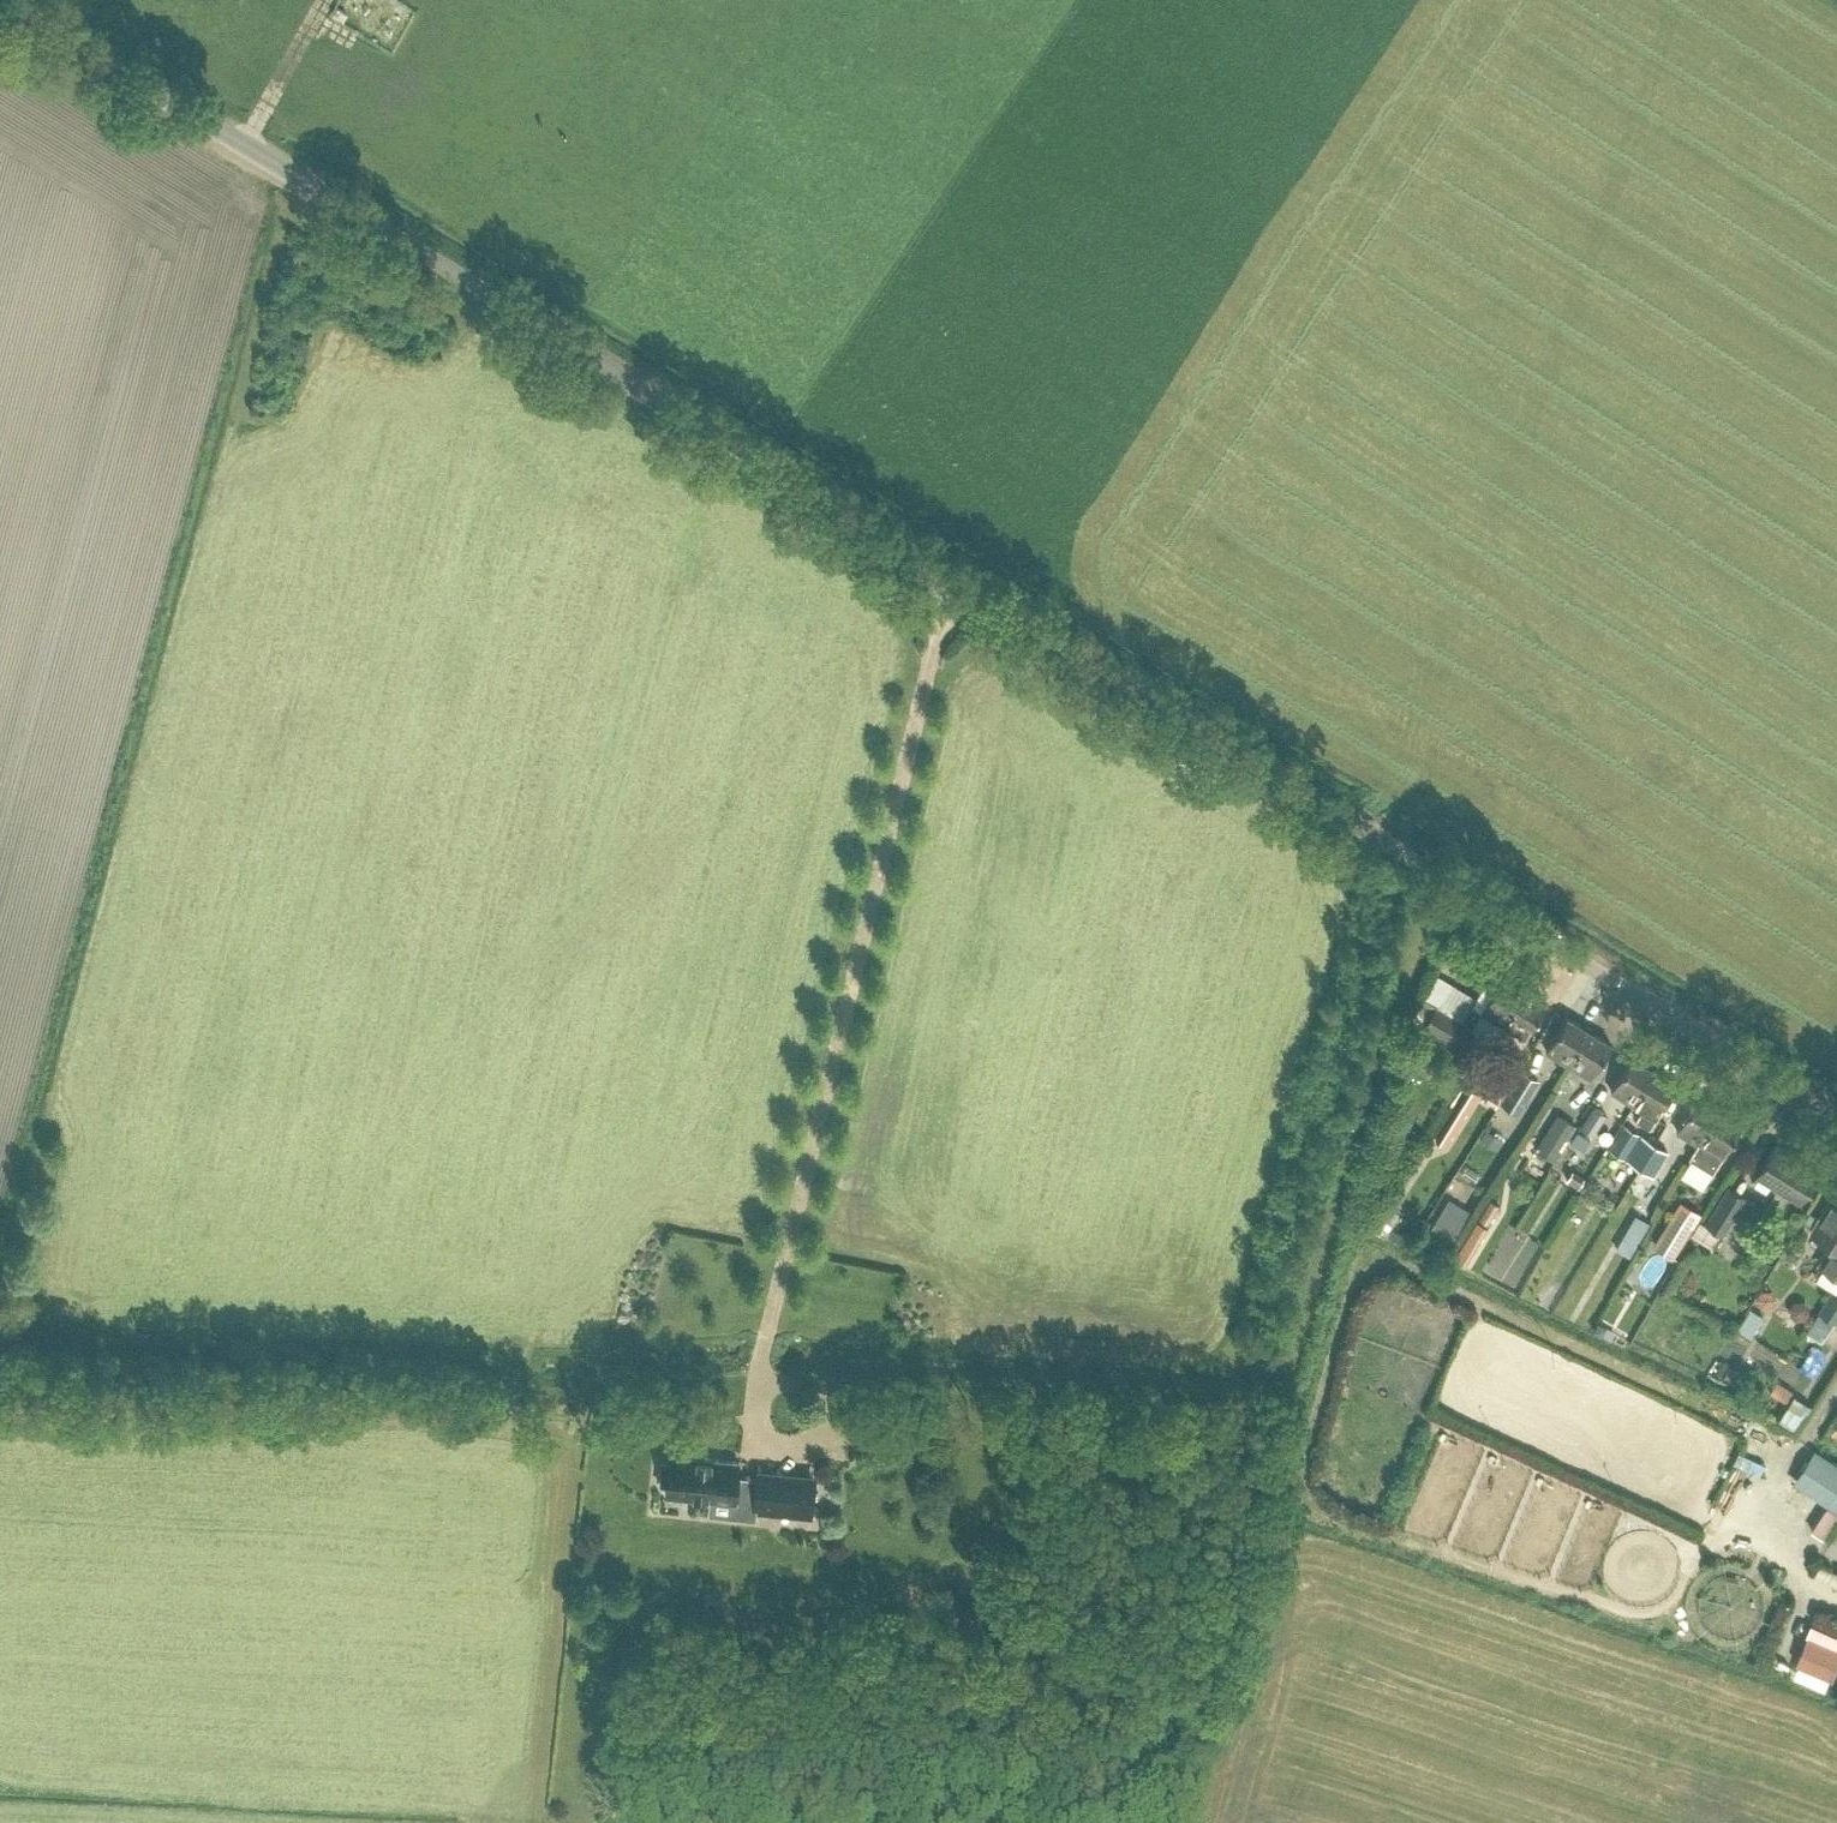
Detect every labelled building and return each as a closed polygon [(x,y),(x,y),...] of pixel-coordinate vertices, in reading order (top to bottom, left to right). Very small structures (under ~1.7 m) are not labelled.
[(282,271),(288,286),(306,279),(300,264),(282,271)] [(1480,1010),(1503,1024),(1524,990),(1501,976),(1480,1010)] [(1524,990),(1503,1024),(1526,1037),(1547,1003),(1524,990)] [(1455,1051),(1470,1026),(1436,1005),(1421,1030),(1455,1051)] [(1569,1064),(1589,1030),(1566,1016),(1546,1050),(1569,1064)] [(1589,1030),(1569,1064),(1590,1077),(1611,1043),(1589,1030)] [(1506,1049),(1483,1085),(1501,1096),(1523,1061),(1506,1049)] [(1610,1090),(1633,1103),(1653,1069),(1631,1056),(1610,1090)] [(1521,1067),(1500,1099),(1518,1110),(1538,1078),(1521,1067)] [(1676,1083),(1653,1069),(1633,1103),(1641,1108),(1635,1117),(1650,1126),(1656,1117),(1676,1083)] [(1477,1090),(1468,1084),(1432,1141),(1441,1147),(1477,1090)] [(1676,1130),(1699,1144),(1719,1109),(1697,1096),(1676,1130)] [(1583,1147),(1606,1112),(1591,1102),(1577,1123),(1579,1124),(1570,1139),(1583,1147)] [(1742,1123),(1719,1109),(1699,1144),(1691,1156),(1714,1170),(1721,1157),(1742,1123)] [(1575,1123),(1556,1111),(1535,1146),(1554,1158),(1575,1123)] [(1624,1122),(1609,1146),(1624,1155),(1639,1131),(1624,1122)] [(1626,1157),(1641,1166),(1655,1142),(1640,1133),(1626,1157)] [(1668,1150),(1655,1142),(1641,1166),(1653,1174),(1668,1150)] [(1799,1200),(1818,1169),(1776,1144),(1757,1175),(1799,1200)] [(1690,1231),(1713,1246),(1746,1194),(1727,1182),(1704,1219),(1700,1217),(1690,1231)] [(1811,1232),(1832,1244),(1820,1263),(1836,1274),(1836,1189),(1811,1232)] [(1425,1232),(1447,1246),(1471,1209),(1448,1195),(1425,1232)] [(1701,1211),(1681,1198),(1652,1244),(1672,1256),(1701,1211)] [(1836,1318),(1836,1293),(1830,1289),(1806,1330),(1822,1339),(1833,1320),(1835,1321),(1836,1318)] [(1794,1320),(1807,1309),(1792,1291),(1778,1303),(1794,1320)] [(1750,1334),(1762,1313),(1749,1306),(1737,1326),(1750,1334)] [(1793,1389),(1776,1378),(1768,1389),(1785,1400),(1793,1389)] [(1793,1392),(1777,1417),(1794,1429),(1811,1404),(1793,1392)] [(739,1459),(669,1452),(668,1460),(661,1459),(659,1482),(666,1483),(665,1491),(733,1498),(732,1513),(754,1516),(755,1508),(811,1514),(814,1480),(737,1473),(739,1459)] [(1836,1504),(1836,1464),(1800,1453),(1789,1490),(1836,1504)] [(1795,1661),(1830,1675),(1836,1659),(1836,1647),(1806,1634),(1795,1661)]
